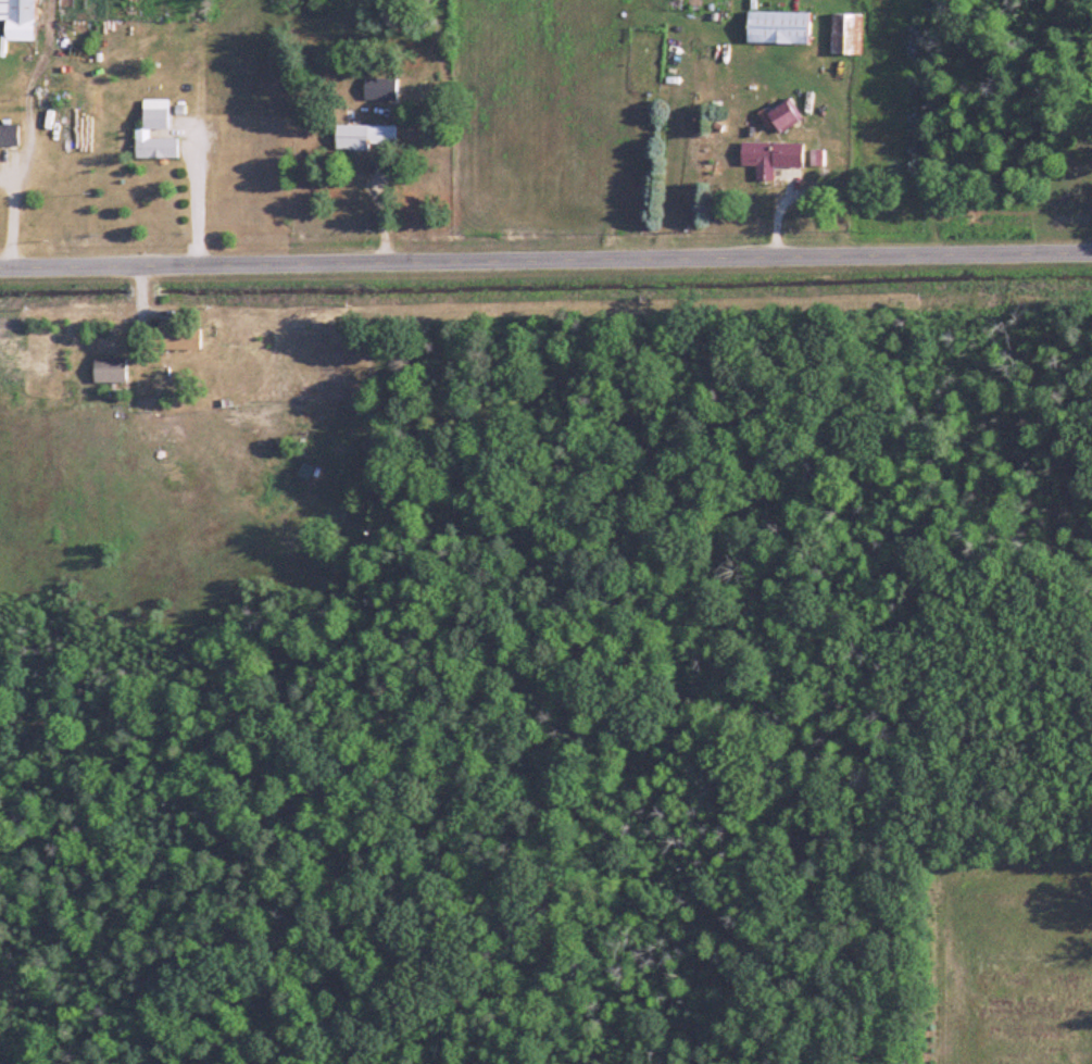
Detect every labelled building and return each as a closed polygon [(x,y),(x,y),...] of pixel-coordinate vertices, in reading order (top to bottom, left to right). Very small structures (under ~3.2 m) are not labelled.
[(5,19),(5,41),(34,41),(34,0),(0,0),(0,19),(5,19)] [(810,14),(746,12),(746,44),(810,45),(810,14)] [(863,57),(863,15),(831,15),(831,57),(863,57)] [(179,139),(151,138),(151,130),(169,131),(170,101),(143,100),(142,129),(134,129),(134,159),(179,160),(179,139)] [(766,115),(777,134),(801,119),(789,100),(766,115)] [(396,150),(396,127),(335,126),(335,150),(396,150)] [(0,127),(0,150),(17,150),(17,127),(0,127)] [(740,166),(756,167),(756,181),(773,182),(773,168),(802,169),(802,145),(741,143),(740,166)] [(93,383),(126,383),(126,358),(92,358),(93,383)] [(169,382),(165,369),(153,373),(156,385),(169,382)]
